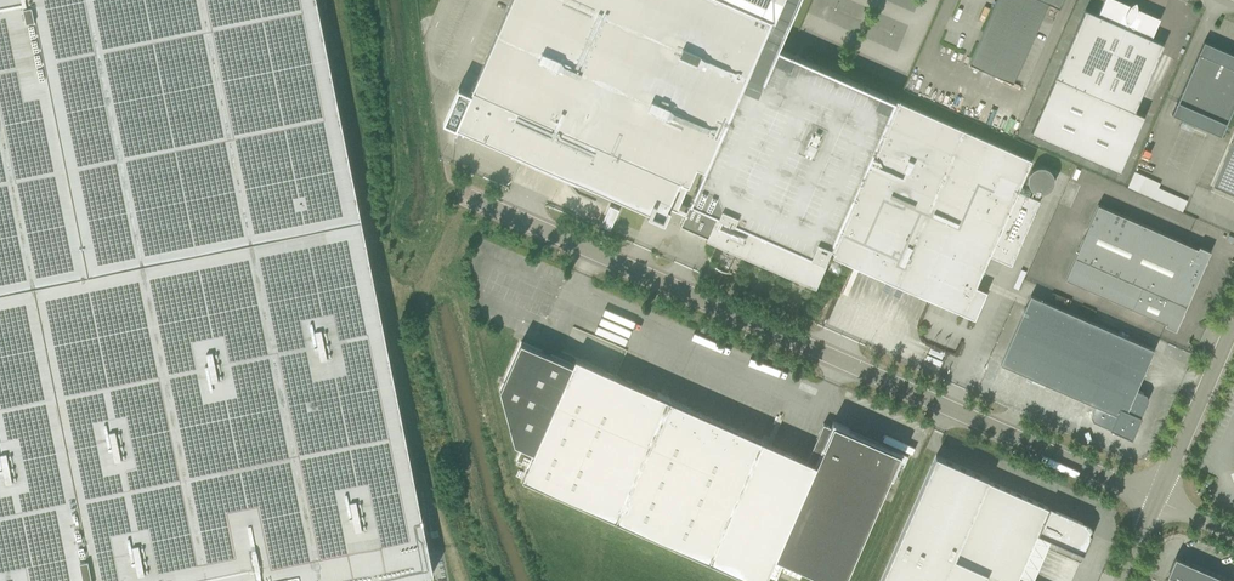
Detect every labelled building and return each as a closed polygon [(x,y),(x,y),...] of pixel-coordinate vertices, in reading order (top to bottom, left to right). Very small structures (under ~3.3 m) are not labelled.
[(361,217),(317,0),(0,0),(0,291),(361,217)] [(579,180),(666,218),(670,207),(685,213),(766,29),(771,18),(730,0),(512,0),(471,92),(459,87),(444,121),(456,126),(514,151),(579,180)] [(771,18),(766,29),(784,37),(800,0),(730,0),(771,18)] [(970,63),(1013,82),(1049,3),(1060,8),(1064,0),(998,0),(970,63)] [(1086,10),(1031,133),(1120,172),(1145,116),(1134,111),(1164,44),(1151,38),(1160,18),(1159,17),(1157,22),(1155,21),(1148,15),(1140,10),(1137,9),(1137,7),(1136,7),(1136,8),(1131,5),(1131,4),(1130,5),(1120,3),(1111,1),(1109,0),(1108,0),(1105,0),(1098,15),(1086,10)] [(830,250),(896,100),(779,48),(784,37),(766,29),(685,213),(680,224),(815,284),(830,250)] [(1204,41),(1172,114),(1221,136),(1233,107),(1233,54),(1204,41)] [(896,100),(830,250),(954,304),(953,306),(971,314),(981,293),(985,295),(987,291),(976,286),(990,256),(1012,265),(1040,201),(1018,191),(1032,160),(896,100)] [(1213,185),(1233,194),(1233,136),(1213,185)] [(1135,171),(1128,186),(1183,209),(1188,199),(1159,187),(1161,182),(1135,171)] [(1202,247),(1185,239),(1184,242),(1098,204),(1065,278),(1132,308),(1142,286),(1187,305),(1211,251),(1202,247)] [(616,209),(617,207),(614,206),(614,207),(610,206),(601,226),(611,230),(620,210),(616,209)] [(361,217),(0,291),(0,580),(405,580),(431,576),(433,574),(434,572),(361,217)] [(1142,286),(1132,308),(1166,323),(1167,322),(1166,322),(1170,313),(1181,318),(1187,305),(1142,286)] [(1031,295),(1001,364),(1095,406),(1091,415),(1093,420),(1110,428),(1110,429),(1127,436),(1134,434),(1142,417),(1141,416),(1149,399),(1147,394),(1137,389),(1154,349),(1031,295)] [(833,421),(831,426),(824,423),(807,460),(762,440),(669,399),(670,397),(658,392),(657,394),(576,358),(573,364),(522,342),(501,389),(515,443),(523,447),(517,460),(529,465),(523,478),(711,561),(711,560),(757,580),(766,580),(768,576),(778,580),(782,571),(799,578),(803,569),(831,580),(844,580),(901,453),(849,430),(849,428),(833,421)] [(881,580),(1017,580),(1037,533),(1084,553),(1092,534),(1092,533),(1093,530),(1092,527),(1091,525),(1088,523),(1088,522),(1050,506),(1049,508),(988,481),(990,479),(936,455),(881,580)] [(1175,557),(1167,575),(1172,577),(1170,580),(1230,580),(1175,557)]
